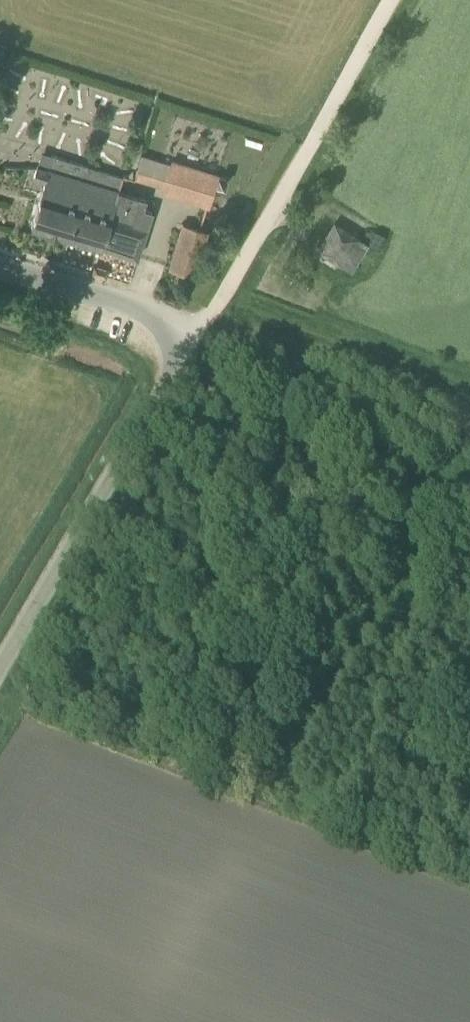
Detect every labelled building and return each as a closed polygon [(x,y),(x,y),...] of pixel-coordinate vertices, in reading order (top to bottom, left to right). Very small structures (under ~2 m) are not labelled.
[(162,187),(189,199),(208,204),(217,175),(171,160),(141,153),(134,179),(162,187)] [(42,188),(31,226),(102,247),(137,257),(146,227),(132,223),(140,196),(118,189),(122,176),(52,155),(48,168),(35,165),(30,184),(42,188)] [(220,176),(217,183),(225,186),(227,178),(220,176)] [(370,245),(355,235),(338,224),(321,249),(354,270),(370,245)] [(206,232),(200,230),(183,225),(171,266),(194,273),(206,232)] [(285,279),(295,285),(304,269),(295,264),(285,279)]
